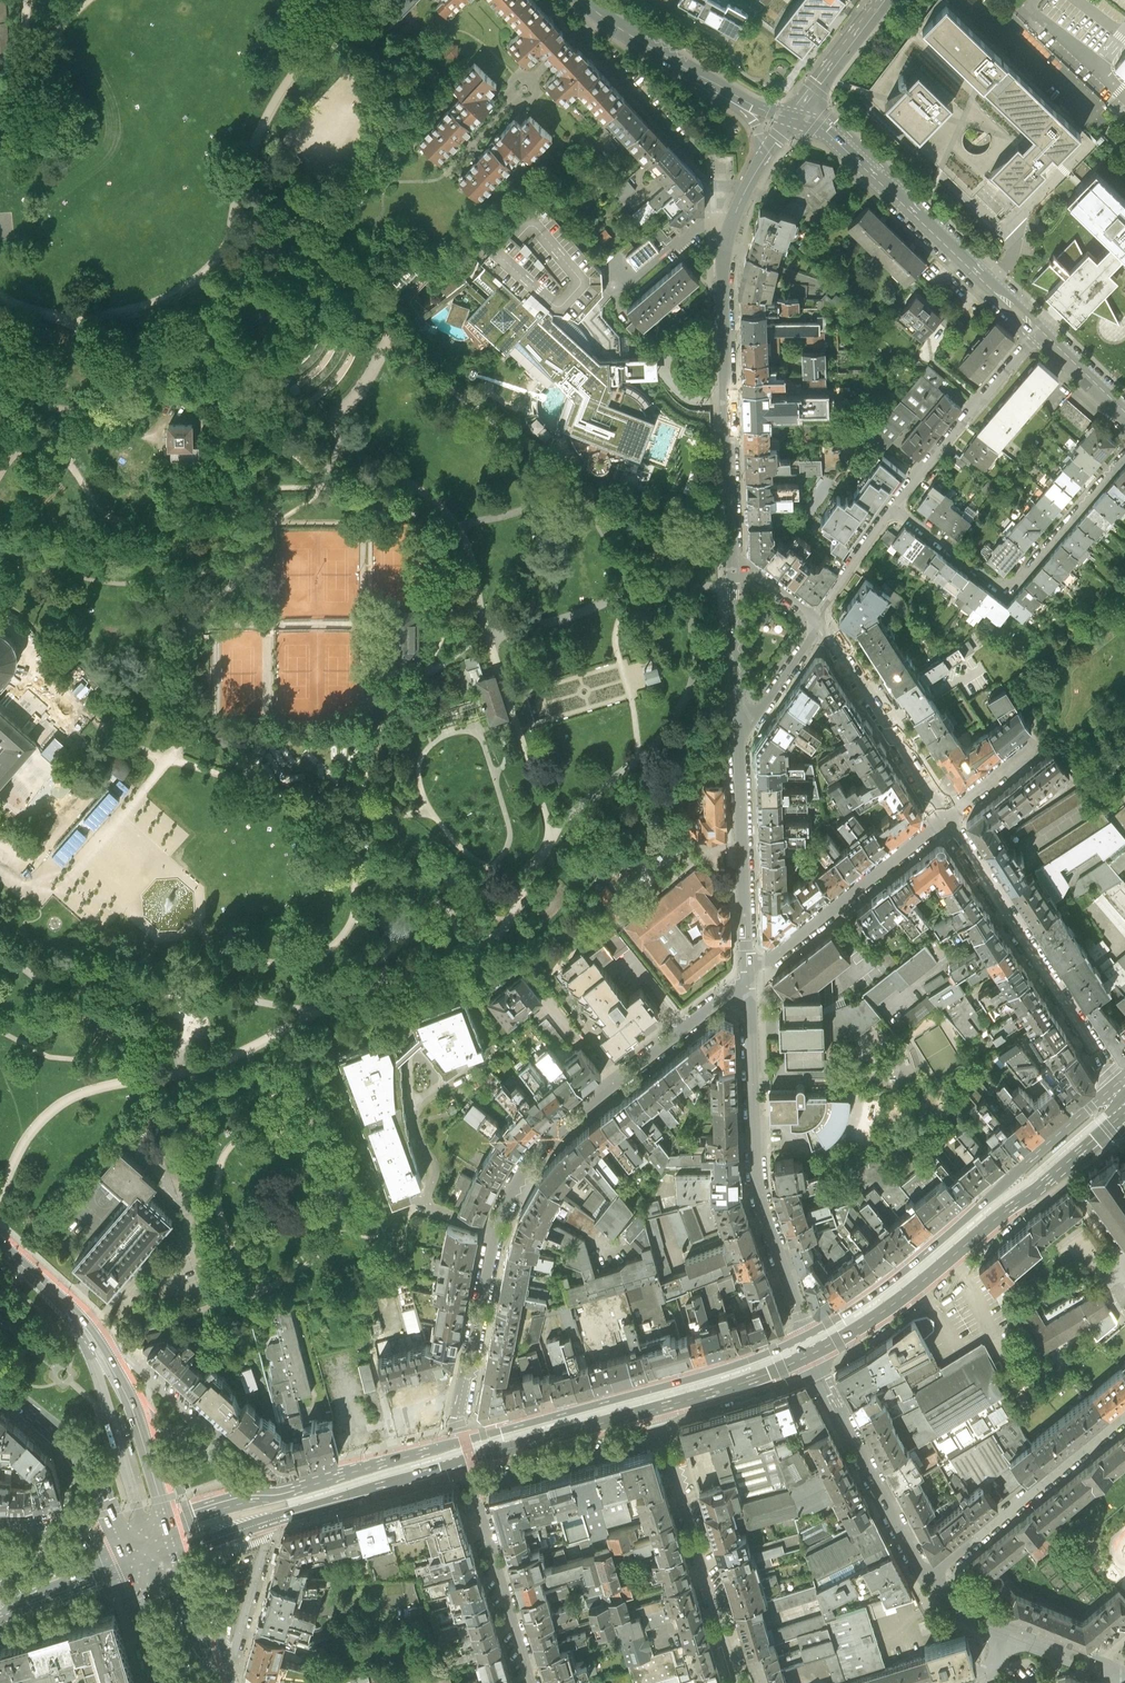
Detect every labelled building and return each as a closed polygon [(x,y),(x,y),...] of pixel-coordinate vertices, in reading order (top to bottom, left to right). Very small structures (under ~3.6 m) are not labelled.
[(5,0),(0,0),(0,59),(9,59),(5,0)] [(420,0),(394,0),(391,3),(398,10),(396,12),(402,18),(420,0)] [(443,1),(436,7),(447,19),(468,0),(442,0),(443,1)] [(606,122),(626,103),(591,65),(578,50),(575,53),(569,47),(561,38),(562,38),(536,9),(527,0),(490,0),(522,35),(508,47),(527,67),(541,54),(551,64),(559,74),(546,86),(564,106),(579,93),(606,122)] [(699,17),(708,0),(683,0),(680,6),(699,17)] [(717,0),(708,0),(699,17),(718,27),(730,7),(717,0)] [(775,31),(802,51),(821,26),(840,0),(798,0),(775,31)] [(1034,134),(1056,111),(1016,72),(946,6),(924,28),(994,96),(1034,134)] [(749,18),(730,7),(718,27),(737,38),(749,18)] [(458,47),(445,47),(445,59),(458,59),(458,47)] [(1112,68),(1124,78),(1124,53),(1112,68)] [(470,129),(495,103),(488,97),(497,87),(474,66),(453,88),(462,97),(450,109),(470,129)] [(952,100),(918,68),(885,102),(919,134),(952,100)] [(606,122),(628,146),(649,127),(626,103),(606,122)] [(470,129),(450,109),(419,142),(439,162),(470,129)] [(1065,120),(1056,111),(1034,134),(1028,139),(1021,147),(1017,144),(991,172),(1020,199),(1046,172),(1041,167),(1048,160),(1054,154),(1059,159),(1082,135),(1065,120)] [(527,125),(520,118),(496,144),(517,163),(529,151),(538,159),(559,136),(537,115),(527,125)] [(667,147),(649,127),(628,146),(646,166),(647,165),(667,147)] [(1105,137),(1102,134),(1095,142),(1098,144),(1105,137)] [(486,196),(517,163),(496,144),(465,177),(486,196)] [(693,180),(695,178),(667,147),(647,165),(666,185),(676,196),(693,180)] [(807,159),(790,174),(797,200),(794,199),(781,211),(795,215),(800,217),(809,208),(815,210),(824,200),(829,201),(837,192),(832,178),(836,175),(833,166),(807,159)] [(1098,173),(1083,188),(1067,204),(1110,244),(1097,258),(1089,250),(1085,254),(1051,289),(1046,294),(1061,310),(1066,315),(1075,324),(1089,308),(1104,293),(1118,279),(1109,270),(1123,257),(1124,260),(1124,200),(1098,173)] [(642,188),(633,178),(618,191),(627,201),(642,188)] [(676,196),(687,207),(704,192),(693,180),(676,196)] [(639,229),(676,196),(666,185),(629,219),(639,229)] [(687,207),(670,221),(681,233),(705,212),(705,195),(704,192),(687,207)] [(601,273),(538,200),(481,264),(485,268),(494,276),(492,279),(499,285),(542,314),(553,314),(560,314),(578,322),(596,303),(603,295),(602,283),(602,274),(601,273)] [(597,210),(593,206),(588,210),(592,215),(597,210)] [(848,227),(877,255),(897,234),(868,206),(848,227)] [(755,231),(754,233),(784,243),(787,242),(790,232),(793,231),(797,220),(795,215),(781,211),(779,214),(765,207),(760,209),(758,218),(753,228),(755,231)] [(618,234),(612,226),(603,234),(610,241),(618,234)] [(754,233),(746,254),(778,264),(781,256),(785,258),(789,244),(784,243),(754,233)] [(927,262),(897,234),(877,255),(906,283),(927,262)] [(624,244),(633,254),(642,247),(634,236),(624,244)] [(666,249),(665,247),(656,236),(642,247),(633,254),(643,267),(666,249)] [(1033,281),(1051,289),(1085,254),(1075,237),(1057,257),(1054,254),(1048,260),(1051,263),(1033,281)] [(810,248),(804,242),(798,249),(805,254),(810,248)] [(740,284),(740,296),(765,297),(772,297),(777,269),(778,264),(746,254),(746,259),(740,284)] [(705,278),(689,259),(677,270),(646,296),(633,308),(642,317),(650,326),(705,278)] [(472,269),(473,266),(467,260),(457,270),(464,276),(466,275),(469,274),(471,272),(472,269)] [(485,268),(474,280),(490,295),(499,285),(492,279),(494,276),(485,268)] [(454,288),(463,279),(456,272),(440,289),(446,295),(450,291),(451,292),(455,289),(454,288)] [(504,355),(509,350),(548,387),(552,384),(557,382),(569,395),(574,384),(588,390),(608,398),(614,386),(613,361),(600,362),(552,319),(553,314),(542,314),(499,285),(490,295),(486,299),(467,321),(504,355)] [(786,285),(785,298),(799,299),(807,299),(808,286),(786,285)] [(1104,293),(1089,308),(1104,316),(1119,323),(1113,311),(1104,293)] [(817,299),(817,310),(853,310),(857,305),(846,295),(843,299),(836,294),(832,299),(826,294),(822,299),(817,299)] [(740,296),(741,313),(765,312),(765,304),(765,297),(740,296)] [(777,303),(765,304),(765,312),(767,312),(800,312),(799,299),(785,298),(777,298),(777,303)] [(941,320),(916,298),(901,315),(917,329),(912,334),(921,343),(941,320)] [(613,361),(614,386),(622,381),(656,378),(655,368),(655,359),(621,361),(620,339),(608,325),(602,318),(603,308),(596,303),(578,322),(560,314),(553,314),(552,319),(600,362),(613,361)] [(449,315),(446,321),(460,326),(467,310),(453,304),(449,315)] [(767,312),(765,312),(741,313),(742,335),(768,334),(767,323),(767,312)] [(944,320),(955,329),(961,321),(950,312),(944,320)] [(640,334),(650,326),(642,317),(632,325),(640,334)] [(817,317),(818,322),(819,322),(819,333),(826,333),(826,317),(817,317)] [(818,322),(767,323),(768,334),(819,333),(819,322),(818,322)] [(959,365),(979,382),(1015,340),(995,323),(959,365)] [(742,335),(742,359),(769,358),(768,334),(742,335)] [(825,351),(802,352),(802,375),(826,374),(825,351)] [(742,359),(743,376),(785,375),(785,367),(769,368),(769,358),(742,359)] [(1057,378),(1038,362),(1009,397),(1027,412),(1057,378)] [(916,416),(922,421),(944,395),(937,389),(944,380),(929,368),(900,402),(916,416)] [(827,387),(826,374),(802,375),(803,388),(827,387)] [(743,388),(743,390),(766,390),(766,388),(766,385),(785,385),(785,375),(743,376),(743,388)] [(662,387),(656,378),(622,381),(622,384),(630,386),(638,391),(644,396),(650,403),(655,420),(674,423),(685,427),(700,429),(713,428),(712,420),(712,413),(687,411),(677,405),(671,398),(662,387)] [(622,384),(622,381),(614,386),(608,398),(655,420),(650,403),(644,396),(638,391),(630,386),(622,384)] [(574,384),(569,395),(558,422),(572,430),(640,457),(646,443),(647,440),(647,439),(648,437),(655,420),(608,398),(588,390),(574,384)] [(770,389),(766,390),(743,390),(744,425),(769,425),(769,415),(776,415),(776,416),(797,416),(796,397),(774,398),(774,399),(770,399),(770,389)] [(944,395),(922,421),(940,436),(961,410),(944,395)] [(978,433),(997,447),(1027,412),(1009,397),(978,433)] [(1086,436),(1095,426),(1096,425),(1067,400),(1058,411),(1086,436)] [(887,450),(916,416),(900,402),(871,437),(887,450)] [(193,416),(170,416),(170,429),(170,434),(170,438),(173,438),(173,449),(201,449),(201,437),(193,437),(193,416)] [(919,461),(940,436),(922,421),(901,446),(919,461)] [(744,425),(745,448),(770,447),(777,447),(779,447),(779,439),(770,439),(770,432),(779,432),(779,425),(769,425),(744,425)] [(1086,436),(1080,443),(1101,460),(1115,443),(1095,426),(1086,436)] [(978,433),(971,442),(992,459),(998,451),(996,449),(997,447),(978,433)] [(985,469),(992,459),(971,442),(963,452),(975,461),(985,469)] [(1090,473),(1101,460),(1080,443),(1076,447),(1080,450),(1072,458),(1090,473)] [(745,448),(745,463),(777,462),(777,447),(770,447),(745,448)] [(971,466),(975,461),(963,452),(959,457),(967,463),(971,466)] [(963,469),(967,463),(959,457),(956,455),(952,460),(963,469)] [(1080,484),(1090,473),(1072,458),(1063,469),(1080,484)] [(882,459),(857,493),(875,505),(888,487),(890,489),(902,473),(882,459)] [(822,460),(800,461),(800,476),(814,475),(822,475),(822,460)] [(791,461),(777,462),(745,463),(746,478),(770,477),(773,477),(772,472),(791,472),(791,461)] [(1071,495),(1080,484),(1063,469),(1054,480),(1071,495)] [(1114,482),(1124,492),(1124,469),(1114,482)] [(746,478),(746,496),(799,495),(799,484),(770,485),(770,477),(746,478)] [(1061,506),(1071,495),(1054,480),(1045,492),(1061,506)] [(1106,491),(1124,507),(1124,492),(1114,482),(1106,491)] [(918,507),(928,515),(944,494),(933,485),(928,491),(930,492),(918,507)] [(1094,505),(1111,520),(1118,513),(1119,514),(1124,508),(1124,507),(1106,491),(1094,505)] [(1052,517),(1061,506),(1045,492),(1035,502),(1052,517)] [(830,547),(834,549),(847,557),(853,546),(850,544),(875,505),(857,493),(850,499),(847,497),(844,501),(838,496),(820,521),(824,523),(819,530),(834,541),(830,547)] [(928,515),(937,522),(952,502),(953,500),(944,494),(928,515)] [(799,499),(799,495),(746,496),(747,522),(772,521),(772,512),(784,512),(786,510),(786,507),(793,506),(799,499)] [(937,522),(949,530),(961,514),(963,511),(952,502),(937,522)] [(1042,528),(1052,517),(1035,502),(1025,513),(1042,528)] [(1094,505),(1087,513),(1103,528),(1107,531),(1114,522),(1111,520),(1094,505)] [(1033,539),(1042,528),(1025,513),(1024,512),(1020,517),(1022,519),(1017,524),(1033,539)] [(1087,513),(1077,524),(1093,537),(1094,538),(1103,528),(1087,513)] [(958,537),(970,521),(961,514),(949,530),(958,537)] [(748,551),(763,561),(776,544),(773,541),(776,538),(776,534),(772,532),(772,521),(747,522),(748,536),(748,551)] [(1024,549),(1033,539),(1017,524),(1013,521),(1003,532),(1006,534),(1024,549)] [(1077,524),(1069,534),(1084,547),(1093,537),(1077,524)] [(894,554),(898,548),(903,552),(916,536),(905,527),(897,537),(889,547),(888,549),(894,554)] [(897,537),(888,530),(880,540),(889,547),(897,537)] [(763,561),(779,573),(804,541),(795,534),(785,546),(778,541),(776,544),(763,561)] [(1003,573),(1024,549),(1006,534),(1006,535),(1007,536),(1002,542),(999,542),(992,550),(992,553),(987,559),(1003,573)] [(1069,534),(1061,544),(1078,558),(1081,562),(1090,552),(1084,547),(1069,534)] [(908,565),(912,558),(925,542),(916,536),(903,552),(899,558),(908,565)] [(811,546),(804,541),(779,573),(795,585),(810,566),(802,559),(811,546)] [(936,551),(925,542),(912,558),(916,561),(914,564),(921,570),(923,568),(936,551)] [(1061,544),(1051,555),(1068,569),(1078,558),(1061,544)] [(829,558),(825,556),(819,566),(815,567),(814,568),(810,566),(795,585),(811,598),(818,598),(847,557),(834,549),(829,558)] [(933,575),(946,559),(936,551),(923,568),(933,575)] [(1051,555),(1042,566),(1058,580),(1062,576),(1064,579),(1070,572),(1068,569),(1051,555)] [(956,567),(946,559),(933,575),(944,583),(956,567)] [(1042,566),(1033,576),(1048,589),(1049,590),(1058,580),(1042,566)] [(968,576),(956,567),(944,583),(943,584),(954,593),(955,591),(968,576)] [(955,591),(960,595),(955,602),(961,607),(978,584),(968,576),(955,591)] [(1033,576),(1024,586),(1039,599),(1048,589),(1033,576)] [(890,595),(866,578),(839,618),(854,629),(853,630),(854,631),(859,625),(878,612),(876,608),(879,604),(882,606),(890,595)] [(978,584),(961,607),(969,613),(987,590),(978,584)] [(1024,586),(1015,596),(1031,609),(1034,606),(1035,607),(1041,601),(1039,599),(1024,586)] [(969,613),(978,620),(985,611),(996,597),(987,590),(969,613)] [(1034,612),(1031,609),(1015,596),(1007,606),(1010,609),(1030,627),(1036,620),(1031,616),(1034,612)] [(1007,606),(996,597),(985,611),(992,616),(991,617),(999,623),(1010,609),(1007,606)] [(752,618),(752,621),(755,625),(759,626),(764,625),(767,623),(769,619),(768,614),(765,610),(761,609),(757,609),(753,612),(752,616),(752,618)] [(390,656),(390,658),(417,658),(417,611),(390,611),(390,620),(390,624),(390,656)] [(860,633),(877,660),(899,646),(878,612),(859,625),(854,631),(855,633),(859,634),(860,633)] [(15,666),(16,657),(15,645),(8,636),(0,632),(0,683),(15,666)] [(966,641),(959,645),(965,656),(972,651),(966,641)] [(958,645),(942,655),(949,666),(964,655),(958,645)] [(917,673),(899,646),(877,660),(886,673),(882,675),(891,689),(917,673)] [(829,655),(823,658),(807,681),(828,695),(832,698),(835,694),(840,704),(854,695),(829,655)] [(926,681),(949,666),(942,655),(919,670),(926,681)] [(473,683),(478,682),(478,681),(484,678),(477,657),(466,660),(473,683)] [(646,669),(650,681),(664,677),(660,665),(646,669)] [(919,670),(917,673),(891,689),(896,697),(900,695),(908,708),(911,711),(913,715),(934,702),(931,698),(929,694),(933,692),(926,681),(919,670)] [(478,682),(491,721),(508,716),(495,675),(484,678),(478,681),(478,682)] [(828,695),(807,681),(793,702),(812,714),(814,715),(828,695)] [(991,698),(988,700),(1002,722),(987,732),(1001,752),(1031,728),(1007,691),(1005,688),(1001,691),(999,689),(989,696),(991,698)] [(846,723),(853,734),(872,722),(854,695),(840,704),(835,707),(841,716),(839,717),(844,725),(846,723)] [(812,714),(793,702),(784,715),(822,740),(828,732),(808,719),(812,714)] [(929,744),(933,750),(956,736),(934,702),(913,715),(924,732),(931,742),(929,744)] [(6,776),(15,767),(22,758),(31,748),(36,742),(0,711),(0,783),(6,776)] [(822,740),(784,715),(774,729),(793,742),(798,734),(818,747),(822,740)] [(266,722),(251,722),(251,732),(262,732),(266,732),(266,722)] [(862,759),(867,767),(890,752),(872,722),(853,734),(852,735),(855,740),(825,760),(835,776),(862,759)] [(225,725),(216,735),(228,746),(237,736),(225,725)] [(793,742),(774,729),(763,746),(763,764),(792,763),(795,763),(794,748),(790,748),(790,746),(793,742)] [(966,747),(964,748),(956,736),(933,750),(937,757),(939,756),(944,764),(946,767),(948,770),(957,783),(958,784),(959,784),(960,784),(961,784),(990,760),(1001,752),(987,732),(987,731),(974,740),(975,742),(966,747)] [(56,734),(43,748),(56,759),(69,745),(56,734)] [(107,755),(104,759),(124,777),(125,776),(129,772),(130,767),(131,762),(128,757),(123,753),(118,751),(112,752),(107,755)] [(850,805),(861,798),(903,772),(890,752),(867,767),(876,781),(868,786),(867,785),(864,787),(861,783),(852,789),(845,777),(835,784),(841,794),(842,793),(850,805)] [(1069,772),(1052,753),(1020,779),(1035,797),(1036,799),(1069,772)] [(810,757),(810,762),(811,771),(820,771),(817,757),(810,757)] [(792,763),(793,772),(811,771),(810,762),(795,763),(792,763)] [(793,772),(792,763),(763,764),(764,781),(788,781),(788,772),(793,772)] [(812,784),(812,789),(824,789),(820,771),(811,771),(793,772),(788,772),(788,781),(788,787),(795,787),(795,785),(812,784)] [(898,806),(902,804),(917,794),(903,772),(861,798),(865,805),(888,790),(898,806)] [(1007,819),(1035,797),(1020,779),(992,801),(1005,817),(1007,819)] [(788,787),(788,781),(764,781),(764,798),(788,797),(788,787)] [(795,787),(788,787),(788,797),(813,797),(812,789),(812,784),(795,785),(795,787)] [(724,787),(704,788),(705,817),(700,817),(700,821),(697,821),(695,822),(694,825),(692,822),(685,829),(697,840),(726,840),(725,821),(724,787)] [(1081,787),(1006,836),(1013,847),(1089,797),(1081,787)] [(929,811),(917,794),(902,804),(909,812),(897,821),(896,819),(884,828),(896,843),(928,818),(929,811)] [(789,804),(788,797),(764,798),(765,816),(789,815),(789,804)] [(1005,817),(992,801),(967,822),(985,850),(1003,839),(994,826),(1005,817)] [(882,854),(896,843),(884,828),(883,827),(877,831),(860,808),(851,815),(882,854)] [(1109,820),(1110,821),(1124,839),(1124,808),(1109,820)] [(1038,852),(1045,864),(1110,821),(1109,820),(1107,817),(1101,811),(1038,852)] [(765,816),(765,832),(789,831),(789,818),(789,815),(765,816)] [(861,842),(855,847),(869,865),(882,854),(851,815),(844,820),(861,842)] [(814,818),(789,818),(789,831),(811,830),(815,830),(814,818)] [(1032,873),(1051,903),(1063,896),(1069,885),(1059,870),(1067,865),(1069,868),(1098,850),(1108,863),(1124,848),(1124,839),(1110,821),(1045,864),(1032,873)] [(812,848),(811,830),(789,831),(790,849),(812,848)] [(766,858),(768,858),(790,857),(790,849),(789,831),(765,832),(766,858)] [(856,874),(869,865),(855,847),(850,851),(834,832),(827,837),(856,874)] [(836,890),(856,874),(827,837),(820,843),(835,862),(822,872),(836,890)] [(1027,876),(1003,839),(985,850),(1009,887),(1027,876)] [(936,877),(943,888),(960,874),(943,848),(937,846),(906,871),(920,890),(936,877)] [(1108,863),(1119,874),(1124,869),(1124,848),(1108,863)] [(768,858),(769,882),(788,882),(793,881),(792,857),(790,857),(768,858)] [(1080,880),(1072,901),(1097,885),(1103,892),(1123,879),(1119,874),(1108,863),(1080,880)] [(800,885),(805,890),(817,906),(836,890),(822,872),(819,869),(800,885)] [(906,871),(889,885),(920,928),(926,923),(909,901),(914,898),(912,896),(920,890),(906,871)] [(710,894),(712,893),(713,881),(706,873),(694,872),(625,928),(642,949),(645,947),(680,991),(724,955),(730,955),(729,930),(728,905),(721,905),(710,894)] [(1032,873),(1027,876),(1009,887),(1033,925),(1056,910),(1051,903),(1032,873)] [(946,898),(951,906),(971,890),(960,874),(943,888),(949,896),(946,898)] [(1123,879),(1103,892),(1104,893),(1124,918),(1124,881),(1123,879)] [(769,906),(788,906),(793,913),(797,909),(803,916),(806,914),(817,906),(805,890),(796,897),(794,895),(790,898),(788,898),(788,882),(769,882),(769,906)] [(889,885),(871,899),(887,922),(896,915),(911,934),(920,928),(889,885)] [(626,916),(606,889),(598,897),(618,922),(626,916)] [(930,928),(936,937),(982,907),(971,890),(951,906),(955,912),(930,928)] [(1124,937),(1124,918),(1104,893),(1094,901),(1124,937)] [(874,933),(887,922),(871,899),(857,911),(874,933)] [(14,921),(23,911),(20,908),(17,905),(8,915),(14,921)] [(793,913),(788,906),(769,906),(770,933),(781,934),(794,923),(798,920),(803,916),(797,909),(793,913)] [(970,932),(974,936),(993,924),(982,907),(936,937),(924,945),(935,963),(946,956),(940,948),(964,932),(966,935),(970,932)] [(1082,950),(1056,910),(1033,925),(1038,931),(1055,959),(1059,965),(1082,950)] [(956,977),(966,970),(1006,944),(995,927),(993,924),(974,936),(973,937),(975,940),(981,949),(977,952),(975,950),(959,960),(957,958),(950,963),(949,967),(953,973),(950,974),(953,979),(956,977)] [(830,933),(831,934),(832,933),(844,949),(850,944),(837,927),(830,933)] [(617,933),(603,943),(613,956),(616,959),(629,949),(617,933)] [(832,933),(831,934),(789,967),(788,967),(772,980),(775,983),(783,993),(819,992),(819,990),(818,988),(817,985),(816,983),(834,969),(850,956),(844,949),(832,933)] [(1110,949),(1102,940),(1096,946),(1093,943),(1086,948),(1088,953),(1096,961),(1110,949)] [(608,1030),(600,1036),(614,1054),(640,1034),(635,1028),(642,1023),(644,1025),(645,1024),(644,1023),(658,1012),(640,990),(640,989),(627,1000),(600,966),(613,956),(603,943),(586,957),(582,951),(571,960),(573,963),(555,977),(566,992),(574,987),(593,1011),(608,1030)] [(992,967),(995,972),(1016,959),(1006,944),(966,970),(971,978),(985,969),(987,969),(992,967)] [(924,945),(899,963),(909,982),(935,963),(924,945)] [(1108,991),(1082,950),(1059,965),(1063,971),(1079,995),(1086,1005),(1096,999),(1108,991)] [(1119,960),(1116,962),(1112,957),(1101,966),(1124,995),(1124,996),(1124,967),(1119,960)] [(985,1006),(987,1005),(1028,978),(1016,959),(995,972),(1002,982),(989,991),(987,988),(977,994),(985,1006)] [(862,991),(865,995),(874,1005),(897,987),(899,990),(909,982),(899,963),(862,991)] [(968,1040),(987,1028),(976,1012),(978,1011),(964,990),(956,977),(953,979),(948,982),(942,974),(925,985),(929,993),(902,1015),(911,1025),(936,1003),(946,1015),(968,1040)] [(522,976),(489,1002),(508,1026),(541,1000),(522,976)] [(1014,1001),(1018,1008),(1039,995),(1028,978),(987,1005),(993,1014),(1001,1009),(1000,1007),(1008,1002),(1009,1004),(1014,1001)] [(819,992),(783,993),(784,1015),(779,1015),(779,1023),(780,1030),(780,1037),(785,1037),(786,1058),(802,1057),(824,1058),(823,1036),(820,1013),(820,992),(819,992)] [(832,1035),(855,1035),(881,1012),(874,1005),(865,995),(861,996),(820,1013),(823,1036),(832,1035)] [(1024,1017),(1031,1029),(1052,1015),(1039,995),(1018,1008),(988,1028),(996,1041),(1005,1034),(1004,1033),(1019,1023),(1019,1022),(1018,1020),(1024,1017)] [(1124,995),(1116,1001),(1124,1012),(1124,996),(1124,995)] [(1119,1026),(1096,999),(1086,1005),(1118,1056),(1124,1057),(1124,1034),(1119,1026)] [(420,1043),(446,1076),(459,1067),(456,1063),(484,1053),(464,1001),(411,1021),(417,1037),(420,1043)] [(1034,1038),(1042,1049),(1065,1035),(1052,1015),(1031,1029),(1027,1033),(1031,1039),(1034,1038)] [(546,1019),(538,1025),(555,1047),(563,1041),(546,1019)] [(722,1020),(701,1037),(712,1051),(717,1048),(720,1051),(720,1054),(723,1058),(723,1061),(734,1061),(733,1024),(722,1020)] [(867,1041),(867,1046),(880,1044),(877,1025),(865,1027),(867,1041)] [(802,1057),(803,1076),(833,1075),(832,1035),(823,1036),(824,1058),(802,1057)] [(1075,1050),(1065,1035),(1042,1049),(1053,1064),(1075,1050)] [(411,1042),(399,1054),(400,1061),(412,1050),(420,1043),(417,1037),(411,1042)] [(701,1037),(688,1048),(706,1071),(713,1065),(710,1061),(716,1056),(712,1051),(701,1037)] [(997,1050),(1027,1081),(1037,1073),(1041,1070),(1015,1039),(997,1050)] [(380,1051),(377,1044),(339,1061),(393,1202),(409,1196),(418,1193),(414,1183),(422,1180),(408,1136),(400,1061),(399,1054),(395,1046),(380,1051)] [(568,1102),(583,1090),(563,1065),(549,1048),(539,1056),(559,1078),(553,1083),(568,1102)] [(688,1048),(675,1058),(694,1076),(706,1071),(688,1048)] [(1071,1074),(1066,1078),(1080,1097),(1093,1086),(1094,1079),(1075,1050),(1053,1064),(1052,1065),(1057,1071),(1065,1065),(1071,1074)] [(581,1052),(563,1065),(583,1090),(600,1076),(581,1052)] [(675,1058),(662,1069),(678,1080),(682,1078),(686,1087),(694,1096),(700,1085),(694,1076),(675,1058)] [(725,1070),(734,1069),(734,1061),(723,1061),(725,1070)] [(518,1071),(539,1094),(555,1113),(568,1102),(553,1083),(549,1086),(529,1063),(518,1071)] [(1046,1066),(1041,1070),(1037,1073),(1048,1087),(1057,1081),(1046,1066)] [(662,1069),(649,1079),(663,1091),(672,1085),(678,1080),(662,1069)] [(712,1105),(714,1105),(736,1102),(734,1069),(725,1070),(711,1070),(712,1105)] [(469,1080),(479,1076),(476,1070),(466,1074),(469,1080)] [(1066,1078),(1056,1087),(1068,1107),(1080,1097),(1066,1078)] [(649,1079),(637,1089),(653,1102),(658,1097),(664,1093),(665,1092),(663,1091),(649,1079)] [(1015,1105),(1022,1099),(1013,1089),(1005,1079),(998,1085),(1015,1105)] [(801,1128),(805,1127),(812,1148),(819,1146),(825,1143),(826,1144),(835,1137),(842,1127),(847,1118),(849,1110),(850,1097),(827,1098),(826,1093),(805,1093),(805,1087),(804,1086),(804,1085),(802,1084),(801,1083),(799,1083),(797,1084),(796,1086),(796,1087),(796,1091),(769,1092),(769,1116),(790,1115),(790,1127),(794,1128),(798,1128),(801,1128)] [(1054,1084),(1035,1101),(1020,1083),(1013,1089),(1022,1099),(1028,1106),(1043,1128),(1068,1107),(1056,1087),(1054,1084)] [(676,1090),(672,1085),(663,1091),(665,1092),(664,1093),(668,1098),(675,1091),(676,1090)] [(541,1126),(523,1108),(503,1087),(495,1095),(516,1115),(509,1123),(528,1140),(541,1126)] [(637,1089),(625,1099),(641,1112),(653,1102),(637,1089)] [(684,1102),(675,1091),(668,1098),(677,1109),(684,1102)] [(664,1093),(658,1097),(662,1102),(658,1105),(660,1106),(668,1115),(666,1116),(671,1122),(681,1114),(677,1109),(668,1098),(664,1093)] [(539,1094),(523,1108),(541,1126),(555,1113),(539,1094)] [(1010,1124),(985,1097),(978,1103),(995,1123),(1002,1131),(1010,1124)] [(625,1099),(613,1108),(628,1122),(636,1117),(636,1120),(641,1126),(642,1127),(647,1123),(649,1122),(641,1112),(625,1099)] [(1030,1140),(1043,1128),(1028,1106),(1022,1099),(1015,1105),(1022,1113),(1015,1120),(1030,1140)] [(714,1105),(715,1135),(737,1134),(736,1102),(714,1105)] [(463,1116),(498,1142),(515,1156),(528,1140),(509,1123),(501,1131),(494,1126),(497,1123),(472,1105),(463,1116)] [(613,1108),(601,1118),(616,1132),(622,1127),(628,1122),(613,1108)] [(92,1114),(87,1110),(80,1118),(85,1122),(92,1114)] [(601,1118),(589,1128),(604,1142),(608,1139),(616,1132),(601,1118)] [(1010,1124),(1002,1131),(1017,1151),(1030,1140),(1015,1120),(1010,1124)] [(954,1128),(962,1137),(973,1150),(978,1145),(980,1143),(962,1122),(954,1128)] [(659,1137),(647,1123),(642,1127),(641,1126),(638,1129),(651,1144),(659,1137)] [(1017,1151),(1002,1131),(995,1123),(986,1131),(992,1139),(990,1141),(1004,1161),(1017,1151)] [(644,1154),(622,1127),(616,1132),(608,1139),(629,1165),(644,1154)] [(589,1128),(577,1138),(592,1152),(604,1142),(589,1128)] [(717,1142),(718,1151),(737,1150),(737,1134),(715,1135),(709,1135),(709,1142),(717,1142)] [(881,1137),(875,1134),(873,1140),(878,1143),(881,1137)] [(671,1153),(659,1137),(651,1144),(663,1163),(705,1163),(705,1159),(701,1159),(702,1151),(671,1153)] [(700,1137),(672,1138),(671,1153),(702,1151),(701,1147),(700,1147),(700,1137)] [(991,1172),(976,1154),(973,1150),(962,1137),(953,1145),(968,1162),(959,1170),(973,1187),(991,1172)] [(563,1150),(560,1153),(578,1171),(581,1168),(587,1158),(591,1162),(596,1157),(592,1152),(577,1138),(570,1144),(563,1150)] [(973,1150),(976,1154),(991,1172),(1004,1161),(990,1141),(981,1149),(978,1145),(973,1150)] [(498,1142),(478,1171),(498,1183),(515,1156),(498,1142)] [(97,1172),(128,1199),(74,1261),(90,1275),(110,1292),(175,1217),(149,1195),(161,1181),(120,1146),(107,1160),(97,1172)] [(718,1151),(702,1151),(701,1159),(705,1159),(715,1159),(715,1165),(738,1166),(737,1150),(718,1151)] [(543,1173),(539,1179),(559,1192),(578,1171),(560,1153),(543,1173)] [(1119,1163),(1116,1159),(1119,1157),(1118,1155),(1115,1157),(1114,1157),(1112,1154),(1111,1156),(1112,1157),(1108,1159),(1107,1158),(1106,1159),(1106,1160),(1102,1164),(1096,1168),(1095,1167),(1094,1168),(1095,1169),(1091,1171),(1090,1170),(1088,1172),(1090,1174),(1090,1175),(1088,1177),(1089,1179),(1091,1177),(1097,1185),(1090,1190),(1088,1188),(1087,1189),(1088,1191),(1084,1194),(1085,1195),(1085,1196),(1087,1195),(1093,1203),(1091,1204),(1092,1206),(1094,1205),(1100,1213),(1098,1214),(1099,1216),(1101,1215),(1107,1223),(1105,1224),(1106,1226),(1108,1225),(1114,1233),(1112,1234),(1114,1236),(1115,1235),(1121,1243),(1119,1244),(1121,1246),(1122,1245),(1124,1249),(1124,1158),(1119,1163)] [(619,1185),(596,1157),(591,1162),(590,1168),(613,1193),(619,1185)] [(794,1158),(774,1162),(776,1169),(773,1169),(776,1186),(796,1182),(801,1181),(805,1180),(802,1160),(794,1161),(794,1158)] [(954,1173),(942,1159),(935,1165),(945,1177),(947,1179),(954,1173)] [(739,1193),(738,1166),(715,1165),(713,1165),(714,1174),(715,1193),(715,1201),(739,1193)] [(954,1173),(947,1179),(962,1197),(973,1187),(959,1170),(954,1173)] [(477,1171),(458,1209),(482,1219),(498,1183),(478,1171),(477,1171)] [(677,1200),(696,1199),(695,1196),(715,1193),(714,1174),(676,1176),(677,1200)] [(18,1188),(25,1194),(36,1181),(29,1175),(18,1188)] [(945,1177),(915,1202),(931,1222),(962,1197),(947,1179),(945,1177)] [(539,1179),(518,1217),(542,1225),(552,1207),(550,1205),(560,1193),(559,1192),(539,1179)] [(817,1179),(805,1180),(801,1181),(796,1182),(800,1195),(821,1189),(817,1179)] [(776,1186),(772,1186),(780,1209),(802,1202),(800,1195),(796,1182),(776,1186)] [(634,1203),(619,1185),(613,1193),(607,1200),(594,1215),(614,1229),(634,1203)] [(854,1201),(859,1206),(868,1199),(872,1203),(881,1195),(873,1186),(854,1201)] [(595,1189),(581,1207),(594,1215),(607,1200),(595,1189)] [(1027,1221),(1028,1223),(1038,1245),(1039,1244),(1072,1218),(1074,1221),(1078,1222),(1082,1218),(1082,1215),(1080,1212),(1082,1210),(1076,1202),(1068,1191),(1041,1212),(1040,1210),(1027,1221)] [(715,1201),(725,1229),(748,1219),(739,1193),(715,1201)] [(880,1232),(889,1224),(872,1203),(868,1199),(859,1206),(880,1232)] [(641,1208),(644,1217),(655,1215),(662,1213),(658,1200),(641,1204),(641,1208)] [(827,1202),(805,1209),(802,1202),(780,1209),(785,1224),(811,1218),(830,1212),(831,1212),(827,1202)] [(915,1202),(899,1216),(916,1235),(931,1222),(915,1202)] [(849,1205),(831,1212),(830,1212),(835,1227),(843,1225),(863,1246),(876,1235),(849,1205)] [(705,1237),(691,1206),(666,1212),(680,1247),(705,1237)] [(641,1208),(621,1230),(639,1248),(642,1246),(652,1243),(644,1217),(641,1208)] [(655,1215),(644,1217),(652,1243),(653,1249),(663,1247),(664,1246),(655,1215)] [(899,1216),(889,1224),(906,1243),(916,1235),(899,1216)] [(518,1217),(513,1232),(540,1239),(556,1245),(560,1235),(561,1233),(549,1228),(542,1225),(518,1217)] [(816,1233),(811,1218),(785,1224),(790,1240),(807,1236),(816,1233)] [(748,1219),(725,1229),(729,1241),(724,1243),(728,1252),(756,1242),(748,1219)] [(550,1223),(549,1228),(561,1233),(560,1235),(567,1237),(574,1240),(577,1249),(583,1270),(585,1277),(590,1293),(622,1283),(652,1275),(660,1273),(653,1249),(652,1243),(642,1246),(643,1252),(627,1256),(620,1263),(595,1271),(585,1235),(557,1220),(550,1223)] [(1028,1223),(998,1249),(1013,1269),(1041,1246),(1039,1244),(1038,1245),(1028,1223)] [(444,1247),(474,1253),(476,1243),(478,1234),(448,1224),(444,1247)] [(880,1232),(876,1235),(893,1254),(906,1243),(889,1224),(880,1232)] [(852,1254),(863,1246),(843,1225),(835,1227),(830,1228),(836,1235),(841,1241),(847,1248),(852,1254)] [(807,1236),(812,1249),(819,1246),(824,1253),(823,1254),(829,1261),(847,1248),(841,1241),(837,1243),(832,1237),(836,1235),(830,1228),(816,1233),(807,1236)] [(513,1232),(508,1248),(531,1253),(536,1254),(540,1239),(513,1232)] [(560,1235),(556,1245),(562,1248),(567,1237),(560,1235)] [(879,1264),(893,1254),(876,1235),(863,1246),(879,1264)] [(812,1249),(807,1236),(790,1240),(799,1266),(810,1262),(805,1254),(812,1249)] [(734,1257),(739,1271),(762,1260),(756,1242),(728,1252),(730,1259),(734,1257)] [(684,1260),(688,1268),(711,1259),(728,1252),(724,1243),(684,1260)] [(863,1246),(852,1254),(868,1273),(879,1264),(863,1246)] [(472,1266),(474,1253),(444,1247),(441,1259),(437,1259),(435,1272),(438,1273),(437,1280),(468,1283),(472,1266)] [(663,1247),(653,1249),(660,1273),(661,1279),(673,1274),(668,1262),(663,1247)] [(508,1248),(504,1269),(526,1275),(528,1264),(531,1253),(508,1248)] [(567,1253),(564,1263),(583,1270),(577,1249),(571,1255),(567,1253)] [(1013,1269),(998,1249),(979,1265),(989,1279),(993,1286),(1012,1270),(1013,1269)] [(715,1270),(730,1264),(728,1260),(730,1259),(728,1252),(711,1259),(715,1270)] [(531,1253),(528,1264),(551,1269),(553,1257),(536,1254),(531,1253)] [(852,1254),(831,1269),(846,1289),(868,1273),(852,1254)] [(679,1272),(684,1286),(717,1273),(715,1270),(711,1259),(688,1268),(679,1272)] [(739,1271),(742,1280),(738,1282),(739,1285),(748,1282),(750,1287),(752,1286),(769,1280),(762,1260),(739,1271)] [(818,1273),(810,1262),(799,1266),(804,1279),(818,1273)] [(523,1293),(526,1275),(504,1269),(500,1289),(523,1293)] [(831,1269),(820,1277),(835,1297),(846,1289),(831,1269)] [(1023,1292),(1012,1270),(993,1286),(1001,1303),(1023,1292)] [(590,1293),(585,1277),(570,1282),(567,1272),(560,1274),(568,1299),(590,1293)] [(652,1275),(659,1302),(666,1300),(661,1279),(660,1273),(652,1275)] [(820,1277),(818,1273),(804,1279),(812,1305),(819,1309),(835,1297),(820,1277)] [(732,1274),(718,1279),(721,1292),(735,1287),(732,1274)] [(393,1280),(408,1332),(420,1329),(409,1276),(393,1280)] [(709,1296),(721,1292),(718,1279),(705,1284),(709,1296)] [(440,1295),(465,1299),(468,1285),(468,1283),(437,1280),(434,1293),(440,1295)] [(783,1323),(769,1280),(752,1286),(759,1305),(752,1307),(756,1315),(765,1312),(768,1332),(781,1327),(783,1323)] [(568,1299),(568,1302),(578,1333),(584,1353),(616,1344),(612,1330),(619,1328),(616,1318),(632,1313),(622,1283),(590,1293),(568,1299)] [(500,1289),(497,1304),(520,1307),(521,1303),(523,1293),(500,1289)] [(1071,1294),(1042,1311),(1041,1315),(1033,1303),(1020,1311),(1034,1334),(1030,1337),(1039,1350),(1090,1320),(1109,1307),(1098,1289),(1086,1296),(1083,1292),(1076,1295),(1071,1294)] [(692,1294),(694,1302),(702,1327),(711,1324),(701,1292),(692,1294)] [(523,1293),(521,1303),(543,1308),(545,1297),(523,1293)] [(434,1323),(460,1329),(463,1314),(465,1299),(440,1295),(434,1323)] [(558,1305),(567,1335),(571,1334),(578,1333),(568,1302),(558,1305)] [(685,1305),(693,1332),(703,1329),(702,1327),(694,1302),(685,1305)] [(497,1304),(492,1335),(514,1338),(520,1307),(497,1304)] [(289,1305),(273,1309),(281,1341),(296,1396),(312,1392),(289,1305)] [(1119,1327),(1109,1307),(1090,1320),(1102,1341),(1119,1327)] [(723,1321),(717,1322),(723,1347),(739,1342),(732,1317),(729,1308),(721,1311),(723,1321)] [(756,1315),(748,1318),(753,1337),(768,1332),(765,1312),(756,1315)] [(927,1313),(914,1316),(904,1324),(895,1331),(886,1337),(899,1363),(910,1383),(939,1365),(928,1343),(923,1333),(925,1332),(932,1325),(932,1317),(927,1313)] [(532,1318),(525,1345),(533,1343),(538,1342),(546,1315),(532,1318)] [(738,1315),(732,1317),(739,1342),(753,1337),(748,1318),(740,1321),(738,1315)] [(633,1316),(624,1319),(633,1349),(642,1346),(633,1316)] [(379,1318),(369,1321),(373,1336),(384,1333),(379,1318)] [(702,1327),(703,1329),(708,1351),(723,1347),(717,1322),(711,1324),(702,1327)] [(431,1344),(455,1349),(456,1347),(460,1329),(434,1323),(431,1344)] [(164,1328),(147,1333),(149,1341),(166,1336),(164,1328)] [(688,1333),(694,1355),(708,1351),(703,1329),(693,1332),(688,1333)] [(688,1333),(642,1346),(648,1369),(694,1355),(688,1333)] [(149,1341),(143,1345),(161,1361),(181,1341),(182,1343),(189,1337),(185,1334),(178,1337),(175,1338),(173,1340),(168,1335),(166,1336),(149,1341)] [(567,1335),(561,1337),(565,1349),(575,1346),(571,1334),(567,1335)] [(492,1335),(488,1353),(510,1357),(514,1338),(492,1335)] [(181,1341),(161,1361),(173,1372),(190,1355),(182,1349),(185,1346),(187,1348),(189,1348),(195,1343),(189,1337),(182,1343),(181,1341)] [(546,1342),(555,1371),(571,1366),(565,1349),(561,1337),(546,1342)] [(886,1337),(866,1352),(877,1374),(899,1363),(886,1337)] [(910,1383),(914,1390),(920,1403),(938,1432),(1003,1392),(993,1373),(997,1370),(995,1366),(997,1365),(984,1340),(980,1339),(975,1343),(939,1365),(910,1383)] [(287,1414),(289,1414),(300,1411),(296,1396),(281,1341),(269,1344),(266,1349),(267,1355),(273,1358),(275,1365),(271,1366),(273,1374),(272,1383),(273,1391),(276,1402),(284,1400),(287,1414)] [(527,1351),(528,1353),(536,1351),(533,1343),(525,1345),(527,1351)] [(378,1356),(384,1379),(392,1377),(427,1369),(453,1362),(455,1349),(431,1344),(427,1345),(408,1349),(378,1356)] [(633,1349),(627,1350),(633,1373),(648,1369),(642,1346),(633,1349)] [(190,1355),(173,1372),(184,1382),(200,1366),(193,1360),(199,1357),(200,1359),(203,1363),(213,1355),(211,1349),(190,1355)] [(594,1384),(613,1379),(633,1373),(627,1350),(608,1356),(589,1361),(594,1384)] [(524,1377),(519,1378),(527,1402),(541,1399),(533,1370),(528,1353),(527,1351),(518,1354),(524,1377)] [(866,1381),(877,1374),(866,1352),(851,1361),(835,1371),(847,1394),(850,1400),(871,1390),(866,1381)] [(506,1376),(510,1357),(488,1353),(485,1371),(494,1374),(506,1376)] [(184,1382),(194,1391),(216,1368),(217,1366),(215,1359),(214,1360),(207,1367),(205,1364),(202,1368),(200,1366),(184,1382)] [(368,1359),(357,1362),(364,1389),(376,1385),(368,1359)] [(589,1361),(571,1366),(577,1389),(594,1384),(589,1361)] [(898,1399),(905,1411),(902,1413),(910,1428),(917,1425),(919,1430),(913,1433),(919,1444),(930,1437),(938,1432),(920,1403),(914,1390),(910,1383),(899,1363),(877,1374),(884,1386),(895,1381),(903,1396),(898,1399)] [(251,1365),(241,1368),(247,1387),(253,1385),(253,1386),(258,1384),(251,1365)] [(555,1371),(549,1373),(555,1395),(577,1389),(571,1366),(555,1371)] [(1124,1397),(1124,1371),(1122,1367),(1091,1392),(1107,1411),(1124,1397)] [(194,1391),(210,1405),(228,1384),(228,1379),(216,1368),(194,1391)] [(541,1399),(555,1395),(549,1373),(540,1375),(538,1369),(533,1370),(541,1399)] [(478,1408),(484,1414),(509,1407),(503,1384),(502,1382),(496,1383),(494,1374),(485,1371),(478,1408)] [(513,1381),(503,1384),(509,1407),(527,1402),(519,1378),(513,1380),(513,1381)] [(234,1390),(228,1384),(210,1405),(228,1421),(241,1407),(239,1403),(234,1390)] [(805,1385),(793,1390),(781,1394),(773,1397),(783,1423),(796,1419),(790,1402),(796,1400),(809,1393),(805,1385)] [(850,1400),(859,1416),(871,1408),(868,1402),(880,1396),(875,1388),(871,1390),(850,1400)] [(1000,1470),(1011,1460),(1010,1459),(1031,1442),(1025,1435),(1018,1422),(1003,1392),(938,1432),(930,1437),(943,1458),(950,1455),(958,1469),(964,1478),(972,1473),(982,1485),(1000,1470)] [(1091,1392),(1061,1417),(1077,1436),(1107,1411),(1091,1392)] [(818,1409),(809,1393),(796,1400),(790,1402),(796,1419),(804,1442),(808,1440),(828,1429),(818,1409)] [(783,1423),(773,1397),(766,1399),(760,1401),(769,1428),(783,1423)] [(241,1407),(228,1421),(244,1435),(261,1417),(254,1410),(256,1408),(247,1400),(242,1405),(239,1403),(241,1407)] [(276,1402),(273,1403),(281,1432),(282,1436),(265,1454),(277,1466),(283,1468),(299,1463),(294,1441),(291,1428),(293,1427),(289,1414),(287,1414),(284,1400),(276,1402)] [(760,1401),(743,1406),(752,1433),(769,1428),(760,1401)] [(859,1416),(867,1431),(890,1418),(893,1417),(885,1404),(884,1402),(871,1408),(859,1416)] [(734,1409),(726,1411),(735,1438),(752,1433),(743,1406),(734,1409)] [(0,1409),(0,1444),(2,1444),(3,1438),(4,1421),(8,1416),(0,1409)] [(294,1441),(299,1463),(312,1460),(302,1422),(300,1411),(289,1414),(293,1427),(291,1428),(294,1441)] [(702,1418),(680,1425),(687,1447),(710,1440),(710,1443),(725,1439),(730,1456),(740,1453),(735,1438),(726,1411),(711,1416),(706,1417),(702,1418)] [(28,1434),(8,1416),(4,1421),(3,1438),(2,1444),(2,1447),(12,1448),(13,1447),(14,1449),(28,1434)] [(261,1417),(244,1435),(265,1454),(282,1436),(281,1432),(273,1426),(275,1424),(275,1422),(270,1418),(267,1420),(262,1416),(261,1417)] [(1047,1461),(1077,1436),(1061,1417),(1031,1442),(1047,1461)] [(302,1422),(312,1460),(339,1453),(331,1426),(333,1418),(317,1422),(316,1418),(302,1422)] [(867,1431),(884,1464),(907,1450),(901,1439),(898,1433),(890,1418),(867,1431)] [(786,1424),(773,1427),(777,1439),(790,1435),(786,1424)] [(769,1428),(752,1433),(758,1448),(775,1443),(769,1428)] [(828,1429),(808,1440),(821,1466),(842,1456),(836,1444),(828,1429)] [(987,1577),(997,1569),(1124,1464),(1124,1432),(1122,1434),(1089,1462),(1055,1490),(1022,1518),(989,1545),(972,1559),(987,1577)] [(758,1448),(752,1433),(735,1438),(740,1453),(758,1448)] [(47,1452),(28,1434),(14,1449),(13,1451),(32,1469),(47,1452)] [(725,1439),(710,1443),(722,1482),(735,1479),(729,1458),(730,1457),(730,1456),(725,1439)] [(1026,1478),(1047,1461),(1031,1442),(1010,1459),(1011,1460),(1026,1478)] [(780,1455),(775,1443),(758,1448),(740,1453),(730,1456),(730,1457),(729,1458),(735,1479),(741,1500),(790,1484),(790,1483),(780,1455)] [(811,1472),(797,1446),(780,1455),(790,1483),(811,1472)] [(620,1457),(628,1485),(629,1485),(643,1481),(646,1490),(663,1485),(652,1448),(636,1452),(628,1455),(620,1457)] [(884,1464),(896,1487),(916,1474),(922,1471),(909,1449),(907,1450),(884,1464)] [(32,1469),(13,1451),(12,1459),(13,1459),(12,1462),(25,1463),(26,1474),(32,1473),(32,1469)] [(47,1452),(32,1469),(32,1473),(33,1484),(35,1504),(64,1496),(53,1457),(47,1452)] [(849,1470),(842,1456),(821,1466),(835,1495),(856,1483),(849,1470)] [(620,1457),(595,1463),(603,1489),(603,1491),(628,1485),(620,1457)] [(1,1458),(0,1469),(0,1477),(11,1478),(12,1462),(13,1459),(12,1459),(1,1458)] [(1005,1484),(1011,1491),(1026,1478),(1011,1460),(1000,1470),(1007,1479),(1005,1481),(1005,1484)] [(25,1463),(12,1462),(11,1478),(11,1484),(25,1485),(26,1477),(26,1474),(25,1463)] [(595,1463),(570,1470),(578,1496),(603,1489),(595,1463)] [(833,1496),(835,1495),(821,1466),(811,1472),(790,1483),(790,1484),(800,1512),(833,1496)] [(570,1470),(549,1476),(557,1503),(558,1506),(579,1499),(578,1496),(570,1470)] [(896,1487),(913,1521),(928,1512),(934,1508),(920,1481),(916,1474),(896,1487)] [(549,1476),(522,1483),(530,1511),(557,1503),(549,1476)] [(0,1477),(0,1507),(9,1507),(11,1484),(11,1478),(0,1477)] [(699,1489),(705,1509),(712,1531),(715,1541),(737,1534),(733,1521),(728,1504),(741,1500),(735,1479),(722,1482),(699,1489)] [(178,1493),(187,1490),(184,1480),(174,1483),(178,1493)] [(522,1483),(490,1492),(502,1532),(523,1526),(520,1514),(530,1511),(522,1483)] [(856,1483),(835,1495),(833,1496),(839,1510),(841,1510),(864,1497),(858,1487),(856,1483)] [(25,1485),(11,1484),(9,1507),(25,1507),(25,1485)] [(33,1484),(25,1485),(25,1507),(35,1504),(33,1484)] [(728,1504),(733,1521),(746,1517),(748,1524),(776,1515),(777,1522),(802,1516),(800,1512),(790,1484),(741,1500),(728,1504)] [(646,1490),(636,1493),(645,1522),(672,1514),(670,1509),(663,1485),(646,1490)] [(982,1485),(963,1499),(978,1518),(997,1502),(989,1493),(982,1485)] [(384,1506),(391,1534),(424,1524),(432,1554),(449,1549),(470,1543),(454,1487),(384,1506)] [(997,1502),(1003,1497),(995,1488),(989,1493),(997,1502)] [(864,1497),(841,1510),(849,1523),(871,1512),(869,1507),(864,1497)] [(937,1522),(935,1523),(951,1541),(978,1518),(963,1499),(937,1522)] [(520,1514),(523,1526),(561,1515),(558,1506),(557,1503),(530,1511),(520,1514)] [(363,1511),(356,1513),(364,1541),(367,1552),(395,1544),(391,1534),(384,1506),(363,1511)] [(839,1510),(801,1530),(804,1546),(849,1523),(841,1510),(839,1510)] [(871,1512),(849,1523),(804,1546),(816,1585),(822,1608),(878,1579),(880,1583),(902,1571),(894,1555),(871,1512)] [(913,1521),(929,1552),(937,1553),(951,1541),(935,1523),(937,1522),(928,1512),(913,1521)] [(343,1517),(350,1544),(364,1541),(356,1513),(353,1514),(348,1515),(343,1517)] [(672,1516),(672,1514),(645,1522),(607,1533),(611,1547),(634,1540),(632,1534),(651,1528),(653,1535),(676,1528),(672,1516)] [(328,1544),(330,1550),(350,1544),(343,1517),(332,1520),(322,1522),(328,1544)] [(585,1519),(563,1525),(564,1527),(568,1539),(578,1536),(589,1533),(585,1519)] [(303,1551),(328,1544),(322,1522),(319,1523),(284,1532),(281,1544),(302,1550),(303,1551)] [(424,1524),(391,1534),(395,1544),(405,1577),(421,1577),(419,1572),(415,1558),(432,1554),(424,1524)] [(523,1526),(502,1532),(505,1544),(547,1532),(545,1525),(525,1531),(523,1526)] [(547,1532),(505,1544),(509,1556),(530,1550),(529,1545),(549,1539),(551,1544),(568,1539),(564,1527),(547,1532)] [(614,1557),(656,1544),(659,1555),(682,1548),(681,1545),(676,1528),(653,1535),(634,1540),(611,1547),(595,1552),(595,1553),(601,1573),(605,1586),(621,1581),(614,1557)] [(744,1532),(737,1534),(715,1541),(715,1543),(719,1556),(749,1547),(744,1532)] [(589,1533),(578,1536),(583,1557),(595,1553),(595,1552),(589,1533)] [(470,1543),(449,1549),(452,1556),(430,1561),(432,1568),(433,1567),(474,1557),(470,1543)] [(286,1566),(287,1560),(298,1563),(302,1550),(281,1544),(278,1554),(275,1563),(286,1566)] [(539,1547),(530,1550),(509,1556),(515,1577),(538,1570),(544,1568),(545,1568),(539,1547)] [(722,1565),(723,1569),(753,1561),(751,1554),(749,1547),(719,1556),(722,1565)] [(563,1548),(552,1551),(556,1565),(567,1562),(563,1548)] [(682,1548),(659,1555),(652,1557),(656,1571),(663,1569),(686,1562),(685,1559),(682,1548)] [(452,1556),(449,1549),(432,1554),(415,1558),(419,1572),(432,1568),(430,1561),(452,1556)] [(601,1573),(595,1553),(583,1557),(567,1562),(556,1565),(545,1568),(544,1568),(547,1578),(587,1567),(590,1577),(601,1573)] [(770,1556),(753,1561),(723,1569),(724,1572),(727,1583),(757,1573),(754,1566),(759,1567),(772,1563),(770,1556)] [(433,1567),(436,1575),(455,1568),(457,1575),(478,1570),(474,1557),(433,1567)] [(287,1560),(286,1566),(275,1563),(274,1566),(273,1569),(273,1571),(271,1577),(296,1584),(298,1577),(304,1577),(308,1563),(298,1563),(287,1560)] [(689,1573),(686,1562),(663,1569),(668,1583),(690,1576),(689,1573)] [(432,1568),(419,1572),(421,1577),(424,1585),(428,1584),(437,1581),(436,1575),(433,1567),(432,1568)] [(987,1577),(1010,1605),(1016,1593),(997,1569),(987,1577)] [(437,1581),(428,1584),(432,1597),(461,1588),(482,1583),(478,1570),(457,1575),(437,1581)] [(538,1570),(515,1577),(521,1597),(544,1590),(538,1570)] [(909,1586),(902,1571),(880,1583),(881,1584),(879,1584),(885,1597),(910,1590),(911,1589),(909,1586)] [(760,1602),(765,1600),(762,1593),(767,1594),(780,1590),(778,1582),(776,1575),(763,1579),(759,1583),(757,1573),(727,1583),(731,1596),(735,1610),(760,1602)] [(690,1576),(668,1583),(663,1584),(666,1596),(628,1608),(630,1616),(696,1596),(695,1592),(690,1576)] [(261,1611),(260,1616),(299,1629),(298,1635),(308,1640),(317,1612),(292,1604),(295,1592),(301,1594),(303,1586),(325,1587),(327,1577),(304,1577),(298,1577),(296,1584),(271,1577),(265,1598),(261,1611)] [(621,1581),(605,1586),(609,1600),(624,1596),(636,1592),(632,1578),(621,1581)] [(482,1583),(461,1588),(463,1595),(452,1598),(453,1605),(465,1601),(486,1596),(482,1583)] [(544,1590),(521,1597),(525,1611),(550,1604),(548,1598),(570,1591),(568,1583),(544,1590)] [(295,1592),(292,1604),(317,1612),(325,1587),(303,1586),(301,1594),(295,1592)] [(1016,1593),(1010,1605),(1007,1614),(1026,1622),(1066,1639),(1087,1647),(1115,1623),(1124,1614),(1124,1597),(1118,1589),(1081,1620),(1016,1593)] [(866,1604),(870,1619),(896,1611),(895,1606),(913,1600),(910,1590),(885,1597),(866,1604)] [(490,1609),(486,1596),(465,1601),(468,1614),(490,1609)] [(614,1616),(618,1630),(619,1635),(634,1630),(630,1616),(628,1608),(624,1596),(609,1600),(610,1602),(614,1616)] [(697,1599),(696,1596),(630,1616),(634,1630),(642,1628),(679,1617),(700,1610),(700,1608),(697,1599)] [(610,1602),(588,1608),(592,1622),(614,1616),(610,1602)] [(762,1608),(760,1602),(735,1610),(737,1617),(747,1650),(769,1644),(764,1628),(762,1620),(759,1609),(762,1608)] [(550,1604),(525,1611),(529,1625),(576,1612),(573,1603),(551,1610),(550,1604)] [(836,1647),(845,1682),(886,1668),(870,1619),(866,1604),(825,1617),(828,1624),(836,1647)] [(490,1609),(468,1614),(470,1621),(457,1625),(451,1623),(437,1628),(439,1637),(472,1627),(493,1622),(490,1609)] [(700,1610),(679,1617),(686,1643),(708,1637),(705,1624),(700,1610)] [(71,1624),(78,1650),(88,1682),(136,1682),(114,1611),(71,1624)] [(576,1612),(529,1625),(534,1639),(556,1632),(554,1626),(578,1619),(576,1612)] [(825,1617),(824,1612),(771,1631),(775,1642),(797,1634),(828,1624),(825,1617)] [(258,1621),(256,1629),(285,1638),(296,1640),(298,1635),(299,1629),(260,1616),(258,1621)] [(618,1630),(614,1616),(592,1622),(596,1636),(618,1630)] [(493,1622),(472,1627),(473,1633),(463,1636),(466,1645),(497,1635),(493,1622)] [(78,1650),(71,1624),(67,1625),(61,1627),(50,1631),(35,1635),(30,1637),(38,1663),(72,1652),(75,1651),(78,1650)] [(836,1647),(828,1624),(797,1634),(804,1657),(836,1647)] [(941,1624),(930,1628),(934,1640),(945,1636),(941,1624)] [(634,1630),(619,1635),(628,1662),(650,1654),(642,1628),(634,1630)] [(255,1634),(246,1665),(296,1680),(317,1677),(320,1668),(300,1664),(280,1655),(285,1638),(256,1629),(255,1634)] [(556,1632),(534,1639),(538,1653),(568,1644),(586,1639),(584,1631),(558,1638),(556,1632)] [(928,1655),(935,1677),(954,1671),(975,1664),(965,1634),(925,1647),(928,1655)] [(466,1645),(469,1657),(480,1653),(501,1647),(497,1635),(466,1645)] [(11,1679),(20,1676),(18,1669),(22,1667),(27,1666),(38,1663),(30,1637),(15,1641),(0,1646),(0,1682),(11,1679)] [(686,1643),(650,1654),(628,1662),(634,1682),(642,1682),(650,1681),(677,1673),(716,1662),(711,1645),(708,1637),(686,1643)] [(769,1644),(747,1650),(751,1662),(754,1674),(781,1666),(773,1642),(769,1644)] [(568,1644),(538,1653),(544,1674),(574,1665),(568,1644)] [(466,1645),(444,1651),(448,1663),(469,1657),(466,1645)] [(501,1647),(480,1653),(482,1660),(477,1661),(479,1668),(483,1667),(485,1675),(507,1668),(501,1647)] [(54,1682),(68,1682),(67,1677),(76,1674),(77,1672),(74,1665),(75,1664),(72,1652),(38,1663),(42,1675),(51,1672),(54,1682)] [(928,1655),(886,1668),(891,1682),(916,1682),(935,1677),(928,1655)] [(544,1674),(547,1682),(573,1682),(571,1677),(596,1670),(593,1660),(574,1665),(544,1674)] [(696,1676),(698,1682),(722,1682),(720,1678),(716,1662),(677,1673),(680,1681),(696,1676)] [(51,1672),(42,1675),(38,1663),(27,1666),(29,1673),(31,1673),(34,1682),(54,1682),(51,1672)] [(366,1672),(317,1677),(296,1680),(246,1665),(243,1675),(245,1682),(370,1682),(366,1672)] [(781,1666),(754,1674),(757,1682),(786,1682),(781,1666)] [(462,1682),(463,1682),(505,1682),(511,1681),(507,1668),(485,1675),(462,1682)] [(845,1682),(846,1682),(891,1682),(886,1668),(845,1682)] [(1065,1682),(1092,1682),(1070,1674),(1064,1675),(1065,1682)]
